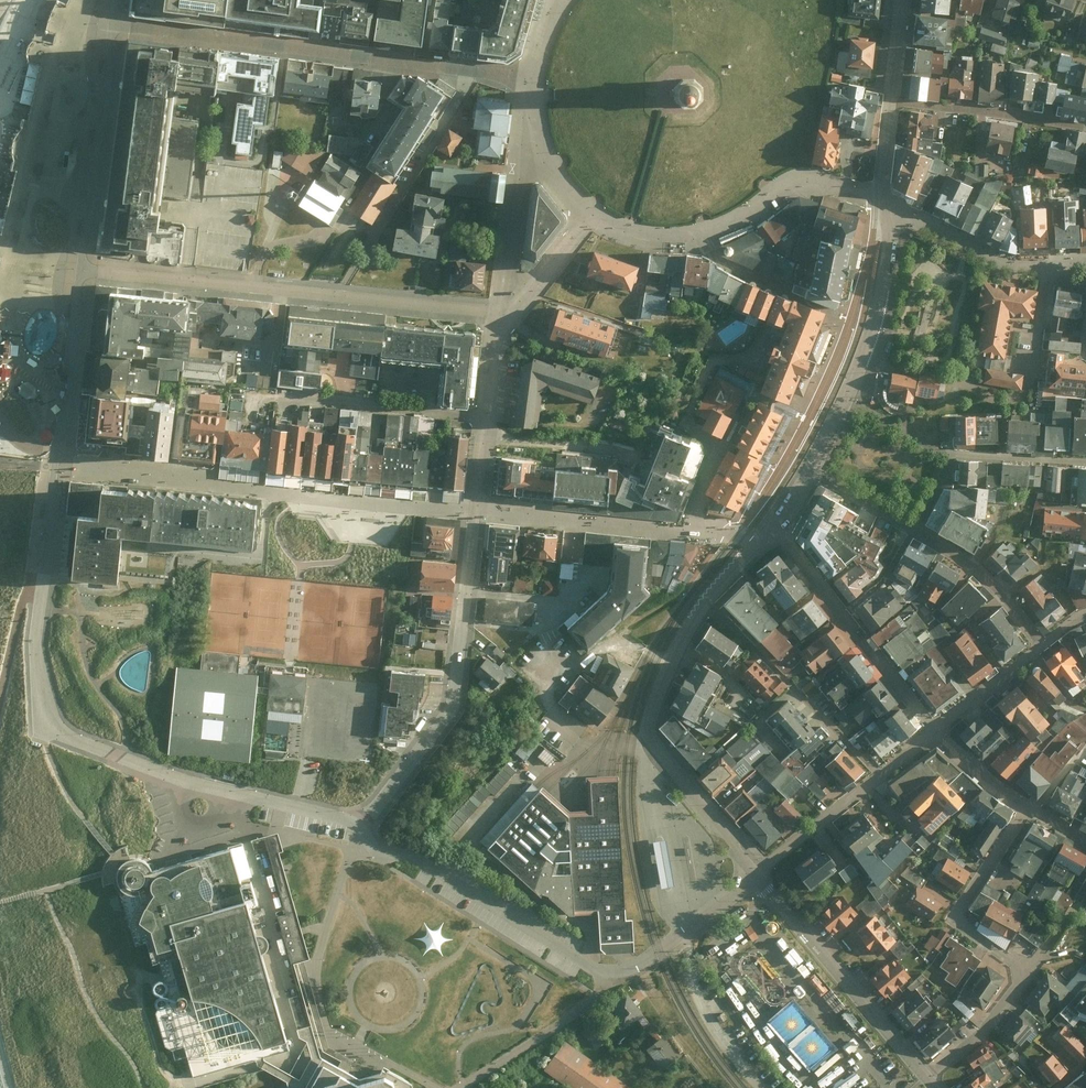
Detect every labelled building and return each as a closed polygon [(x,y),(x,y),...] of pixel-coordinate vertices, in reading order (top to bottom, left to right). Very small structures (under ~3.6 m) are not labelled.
[(16,133),(13,140),(13,144),(14,159),(11,168),(17,170),(3,230),(0,229),(0,329),(2,329),(14,328),(17,298),(32,301),(40,256),(30,254),(46,180),(64,183),(70,129),(56,127),(65,68),(74,69),(81,28),(88,0),(58,0),(56,5),(54,9),(53,11),(52,14),(51,18),(50,22),(47,31),(38,28),(37,30),(36,35),(32,38),(29,45),(27,51),(27,56),(29,60),(43,62),(29,119),(25,118),(24,123),(23,127),(16,133)] [(170,17),(172,0),(134,0),(132,12),(170,17)] [(170,17),(205,21),(208,0),(172,0),(170,17)] [(205,21),(311,34),(312,25),(323,26),(326,12),(327,2),(309,0),(208,0),(205,21)] [(326,12),(343,14),(344,0),(327,0),(327,2),(326,12)] [(343,14),(340,40),(377,44),(382,7),(369,6),(369,0),(344,0),(343,14)] [(418,50),(419,44),(420,37),(426,38),(428,23),(431,0),(383,0),(382,7),(377,44),(418,50)] [(455,21),(451,17),(452,12),(453,12),(453,8),(458,9),(459,0),(439,0),(436,24),(433,46),(452,48),(455,21)] [(494,5),(502,7),(498,21),(491,26),(455,21),(452,48),(451,52),(479,56),(514,60),(523,54),(539,0),(494,0),(494,5)] [(847,15),(880,19),(882,0),(848,0),(847,15)] [(920,10),(955,13),(956,0),(921,0),(920,10)] [(955,13),(983,19),(987,0),(956,0),(955,13)] [(992,17),(1018,23),(1023,0),(996,0),(992,17)] [(1041,9),(1067,19),(1074,0),(1044,0),(1041,9)] [(956,17),(911,12),(908,42),(952,47),(956,17)] [(433,46),(436,24),(428,23),(426,38),(420,37),(419,44),(433,46)] [(1009,33),(984,25),(981,36),(1006,44),(1009,33)] [(199,119),(170,116),(173,88),(216,93),(217,89),(222,47),(130,35),(103,246),(146,251),(145,258),(148,261),(156,262),(159,259),(159,257),(168,258),(168,261),(170,264),(177,265),(181,262),(185,227),(181,223),(172,222),(172,226),(170,225),(167,227),(167,229),(158,229),(161,212),(158,211),(159,197),(189,201),(199,119)] [(878,40),(847,37),(844,65),(875,68),(878,40)] [(238,156),(253,158),(258,121),(267,122),(271,88),(278,89),(281,54),(222,47),(217,89),(245,92),(245,97),(240,97),(235,139),(240,140),(238,156)] [(943,50),(907,47),(905,70),(941,73),(943,50)] [(999,55),(984,51),(982,57),(997,61),(999,55)] [(1060,53),(1054,77),(1066,80),(1065,83),(1085,88),(1085,65),(1073,62),(1074,57),(1072,57),(1072,54),(1065,52),(1065,54),(1060,53)] [(953,76),(949,76),(947,95),(973,97),(975,69),(973,69),(974,60),(955,58),(953,76)] [(332,75),(334,66),(314,63),(311,67),(311,73),(306,72),(307,67),(306,61),(289,59),(284,90),(301,91),(300,98),(329,101),(329,95),(327,95),(329,75),(332,75)] [(1007,63),(981,60),(977,100),(1004,102),(1007,63)] [(874,76),(875,68),(844,65),(844,73),(874,76)] [(386,97),(401,74),(334,66),(332,75),(331,85),(343,87),(343,98),(352,100),(351,112),(361,114),(361,116),(366,116),(366,115),(374,116),(386,97)] [(1039,73),(1012,70),(1009,97),(1024,99),(1036,100),(1038,79),(1039,73)] [(437,118),(455,89),(439,79),(436,84),(428,79),(426,82),(421,78),(418,76),(416,79),(409,75),(407,78),(401,74),(386,97),(402,107),(391,124),(395,126),(390,134),(386,132),(366,164),(380,173),(393,181),(435,116),(437,118)] [(942,77),(904,74),(902,97),(940,100),(942,77)] [(685,75),(677,84),(677,92),(677,97),(685,105),(698,104),(706,97),(706,84),(698,75),(685,75)] [(1057,81),(1038,79),(1036,100),(1044,101),(1055,103),(1055,98),(1057,86),(1057,81)] [(848,89),(835,87),(832,107),(843,109),(841,124),(857,126),(856,132),(872,135),(878,102),(882,103),(884,89),(849,83),(848,89)] [(1057,86),(1055,98),(1066,99),(1067,92),(1070,93),(1071,87),(1057,86)] [(1060,104),(1058,115),(1085,120),(1085,95),(1070,93),(1067,92),(1066,99),(1065,105),(1060,104)] [(504,100),(477,96),(476,102),(474,101),(471,127),(480,129),(479,143),(477,143),(475,155),(499,158),(501,142),(508,142),(509,136),(506,135),(506,132),(510,132),(511,118),(508,118),(510,103),(504,102),(504,100)] [(1036,100),(1024,99),(1023,109),(1043,111),(1044,101),(1036,100)] [(843,109),(832,107),(830,113),(822,112),(813,158),(821,161),(824,164),(830,166),(835,163),(839,164),(843,144),(840,143),(842,132),(839,131),(841,124),(843,109)] [(938,135),(940,111),(908,108),(906,132),(935,135),(938,135)] [(1014,124),(991,120),(985,150),(1009,155),(1014,124)] [(1049,144),(1044,165),(1072,172),(1077,154),(1085,156),(1085,132),(1068,127),(1065,142),(1054,139),(1053,145),(1049,144)] [(448,129),(437,147),(450,155),(462,137),(448,129)] [(935,135),(906,132),(897,131),(894,144),(933,157),(934,156),(940,159),(943,141),(934,140),(935,135)] [(330,152),(350,154),(360,139),(329,135),(327,152),(330,152)] [(363,141),(350,160),(359,166),(372,147),(363,141)] [(905,200),(911,205),(918,191),(928,169),(933,157),(894,144),(890,186),(892,192),(904,197),(905,200)] [(330,152),(327,152),(290,146),(282,158),(315,180),(310,188),(304,184),(294,200),(301,203),(300,205),(327,221),(326,222),(333,226),(344,210),(339,207),(345,198),(347,199),(356,186),(353,184),(361,172),(330,152)] [(70,165),(72,153),(68,152),(65,152),(64,158),(64,164),(67,165),(70,165)] [(934,156),(933,157),(928,169),(935,172),(938,173),(943,163),(944,160),(940,159),(934,156)] [(1032,162),(1029,171),(1044,175),(1046,167),(1032,162)] [(940,190),(946,177),(947,174),(950,176),(954,168),(943,163),(938,173),(935,172),(929,185),(931,186),(940,190)] [(975,173),(975,178),(983,181),(989,181),(989,164),(975,164),(975,173)] [(432,184),(431,189),(489,197),(489,199),(501,201),(505,173),(492,171),(492,173),(434,166),(433,171),(432,170),(430,184),(432,184)] [(975,178),(975,173),(963,168),(961,172),(966,175),(975,178)] [(918,191),(927,195),(931,186),(929,185),(935,172),(928,169),(918,191)] [(395,183),(393,181),(380,173),(376,178),(371,175),(349,210),(370,223),(395,183)] [(929,213),(962,228),(978,192),(971,189),(972,185),(963,181),(950,176),(947,174),(946,177),(940,190),(931,186),(927,195),(918,191),(911,205),(929,213)] [(976,235),(979,229),(993,200),(997,192),(1002,179),(989,181),(983,181),(975,178),(966,175),(963,181),(972,185),(971,189),(978,192),(962,228),(976,235)] [(562,211),(539,181),(535,182),(533,183),(532,186),(521,261),(522,266),(523,268),(526,270),(530,269),(534,266),(536,262),(564,225),(566,222),(567,219),(566,215),(565,213),(562,211)] [(1031,185),(1012,185),(1013,207),(1020,207),(1031,207),(1031,185)] [(415,193),(413,202),(410,202),(408,212),(412,212),(410,222),(415,223),(431,226),(443,228),(445,217),(441,216),(444,198),(415,193)] [(824,194),(813,225),(827,230),(826,233),(828,234),(834,235),(835,232),(859,238),(865,207),(846,201),(844,203),(841,211),(837,209),(839,202),(838,199),(824,194)] [(721,246),(721,253),(758,268),(758,271),(788,281),(793,262),(782,257),(776,255),(766,250),(767,247),(801,221),(811,223),(817,203),(799,196),(767,222),(765,221),(757,226),(757,229),(753,232),(740,239),(721,246)] [(1010,207),(993,200),(979,229),(1002,241),(1010,225),(1013,219),(1010,217),(1012,214),(1010,207)] [(1054,223),(1074,223),(1074,212),(1078,211),(1078,200),(1053,201),(1054,223)] [(1031,207),(1020,207),(1020,216),(1016,216),(1016,228),(1017,247),(1017,254),(1020,254),(1047,253),(1047,246),(1046,206),(1031,207)] [(1074,223),(1054,223),(1055,246),(1079,245),(1078,222),(1074,223)] [(431,226),(415,223),(414,230),(397,228),(395,240),(388,239),(386,252),(400,254),(401,250),(416,253),(416,252),(421,253),(421,254),(437,256),(440,234),(430,233),(431,226)] [(1010,225),(1002,241),(999,248),(1017,254),(1017,247),(1016,228),(1010,225)] [(810,288),(839,298),(839,299),(846,301),(859,238),(835,232),(834,235),(828,234),(826,241),(820,240),(817,253),(814,270),(813,276),(810,288)] [(461,260),(462,252),(462,238),(451,237),(450,265),(458,265),(458,260),(461,260)] [(804,249),(801,259),(809,262),(808,268),(814,270),(817,253),(809,251),(811,245),(805,243),(804,249)] [(796,259),(801,259),(804,249),(800,248),(795,246),(792,256),(796,259)] [(642,264),(597,249),(594,259),(588,257),(587,261),(584,260),(581,270),(634,287),(636,279),(639,278),(640,275),(639,272),(642,264)] [(683,282),(687,251),(651,251),(649,268),(661,270),(668,271),(666,286),(672,287),(671,294),(682,295),(683,282)] [(687,251),(683,282),(707,284),(710,262),(710,258),(699,254),(687,251)] [(457,273),(453,274),(452,285),(480,287),(482,289),(485,289),(488,286),(487,283),(485,281),(486,261),(466,260),(466,252),(462,252),(461,260),(458,260),(458,265),(457,273)] [(709,294),(716,298),(717,295),(728,272),(715,266),(710,262),(707,284),(706,287),(711,289),(709,294)] [(659,285),(646,283),(645,291),(655,292),(665,293),(666,286),(668,271),(661,270),(659,285)] [(798,271),(793,284),(804,288),(810,288),(813,276),(798,271)] [(728,272),(717,295),(724,299),(735,303),(745,280),(728,272)] [(1012,284),(983,279),(978,312),(984,313),(977,351),(991,353),(1006,355),(1013,311),(1034,315),(1038,288),(1012,284)] [(745,280),(735,303),(731,312),(739,315),(737,318),(741,320),(740,321),(743,323),(743,321),(756,326),(760,316),(767,318),(777,294),(745,280)] [(1058,281),(1053,284),(1051,301),(1054,302),(1050,328),(1070,331),(1069,334),(1081,335),(1085,293),(1085,289),(1084,286),(1058,281)] [(826,304),(833,307),(837,305),(839,299),(839,298),(810,288),(804,288),(793,284),(791,290),(826,304)] [(118,292),(111,291),(109,307),(101,306),(99,310),(97,328),(99,333),(107,334),(105,351),(132,353),(152,355),(154,326),(188,329),(191,299),(164,297),(165,289),(142,286),(141,288),(118,286),(118,292)] [(654,298),(645,296),(641,316),(651,318),(652,307),(667,309),(667,299),(665,299),(665,293),(655,292),(654,298)] [(777,294),(767,318),(773,321),(782,300),(790,304),(792,300),(777,294)] [(724,299),(717,295),(716,298),(711,308),(722,313),(724,308),(721,306),(724,299)] [(191,299),(188,329),(267,336),(270,331),(276,331),(277,317),(278,316),(279,302),(271,301),(218,296),(218,301),(191,299)] [(773,321),(788,327),(780,345),(775,344),(769,359),(773,360),(762,389),(770,393),(775,395),(784,399),(788,397),(791,394),(791,391),(793,387),(794,386),(795,383),(795,382),(799,371),(802,372),(802,374),(809,376),(813,374),(817,374),(819,371),(819,368),(816,366),(815,361),(827,331),(825,327),(818,324),(821,322),(822,318),(821,316),(821,314),(819,311),(792,300),(790,304),(782,300),(773,321)] [(615,326),(561,307),(550,337),(605,356),(615,326)] [(285,341),(301,342),(297,370),(280,368),(278,385),(321,390),(323,372),(318,371),(321,344),(334,346),(337,318),(288,313),(285,341)] [(334,346),(353,348),(353,356),(360,356),(361,349),(381,352),(384,323),(337,318),(334,346)] [(445,368),(441,406),(469,408),(477,333),(387,326),(383,363),(445,368)] [(1069,334),(1070,331),(1050,328),(1044,328),(1042,348),(1051,348),(1069,350),(1079,351),(1081,335),(1069,334)] [(1063,362),(1064,357),(1068,358),(1069,350),(1051,348),(1050,351),(1049,351),(1046,385),(1061,387),(1061,388),(1085,390),(1085,364),(1063,362)] [(105,351),(87,349),(83,392),(99,394),(126,397),(127,390),(158,393),(160,376),(178,378),(179,368),(183,368),(184,358),(158,355),(158,363),(147,362),(147,367),(131,365),(132,353),(105,351)] [(360,356),(353,356),(350,375),(378,379),(381,352),(361,349),(360,356)] [(1006,355),(991,353),(989,366),(1003,368),(1006,355)] [(511,423),(534,425),(534,422),(539,418),(540,406),(541,394),(538,389),(549,382),(552,388),(592,401),(601,377),(581,370),(582,367),(574,365),(573,368),(554,362),(554,363),(534,356),(533,359),(524,365),(522,364),(520,375),(518,375),(517,380),(516,389),(518,390),(515,410),(513,410),(511,423)] [(701,365),(689,361),(682,377),(694,382),(701,365)] [(1003,368),(989,366),(988,366),(985,382),(1023,388),(1026,372),(1003,368)] [(888,378),(886,387),(886,392),(887,398),(891,402),(898,405),(899,400),(912,402),(916,376),(892,371),(891,378),(888,378)] [(940,377),(919,373),(916,394),(937,397),(940,377)] [(705,512),(731,517),(736,509),(738,510),(741,505),(750,486),(753,487),(755,482),(758,475),(757,475),(756,474),(762,462),(758,460),(762,453),(777,425),(782,414),(776,412),(772,409),(767,407),(759,403),(747,425),(734,419),(736,416),(736,414),(733,412),(742,395),(740,389),(733,385),(733,382),(732,380),(729,380),(727,382),(716,377),(699,407),(696,413),(707,418),(703,427),(739,446),(736,453),(728,449),(705,493),(714,497),(705,512)] [(99,394),(83,392),(77,441),(77,444),(79,446),(82,448),(88,449),(102,450),(103,442),(106,442),(126,445),(126,452),(143,454),(170,457),(170,455),(175,409),(169,408),(170,403),(154,401),(155,398),(132,396),(132,397),(126,397),(99,394)] [(221,394),(200,392),(199,407),(220,409),(221,394)] [(770,393),(767,407),(772,409),(775,399),(775,395),(770,393)] [(232,408),(243,409),(244,399),(233,399),(232,408)] [(741,505),(748,508),(773,463),(769,461),(793,416),(794,416),(798,409),(775,399),(772,409),(776,412),(782,414),(777,425),(762,453),(758,460),(762,462),(756,474),(757,475),(758,475),(755,482),(753,487),(750,486),(741,505)] [(1049,400),(1047,449),(1067,450),(1069,416),(1070,401),(1049,400)] [(323,422),(322,430),(322,436),(321,441),(337,442),(338,431),(339,424),(340,408),(324,407),(323,422)] [(358,410),(340,408),(339,424),(356,425),(360,426),(361,417),(358,417),(358,410)] [(215,461),(217,440),(222,441),(224,441),(225,428),(226,418),(226,414),(192,410),(185,410),(181,457),(180,458),(188,458),(210,460),(215,461)] [(298,418),(297,423),(308,424),(308,429),(322,430),(323,422),(309,421),(310,410),(302,410),(301,418),(298,418)] [(361,417),(360,426),(371,427),(372,411),(358,410),(358,417),(361,417)] [(371,427),(368,452),(376,453),(378,436),(379,423),(386,424),(387,413),(372,411),(371,427)] [(376,453),(384,454),(385,445),(401,446),(404,414),(387,413),(386,424),(385,437),(378,436),(376,453)] [(415,447),(416,430),(409,430),(411,415),(404,414),(401,446),(401,448),(415,449),(415,447)] [(411,415),(409,430),(416,430),(421,431),(421,433),(431,434),(433,434),(434,417),(411,415)] [(940,417),(940,429),(949,429),(948,416),(940,417)] [(956,432),(956,447),(975,447),(975,442),(997,441),(996,420),(979,421),(979,416),(956,417),(956,426),(951,426),(950,428),(950,431),(951,432),(956,432)] [(1072,449),(1085,450),(1085,417),(1073,416),(1072,449)] [(241,429),(242,419),(226,418),(225,428),(224,441),(222,441),(220,463),(245,465),(245,468),(267,470),(268,461),(271,432),(264,431),(241,429)] [(304,473),(308,429),(308,424),(297,423),(291,423),(290,429),(286,472),(304,473)] [(356,425),(339,424),(338,431),(337,442),(334,476),(351,478),(354,451),(355,433),(356,425)] [(355,433),(354,451),(368,452),(371,427),(360,426),(356,425),(355,433)] [(267,470),(286,472),(290,429),(271,427),(271,432),(268,461),(267,470)] [(707,445),(661,427),(641,473),(630,469),(618,467),(616,484),(615,492),(609,491),(607,509),(606,513),(673,520),(683,492),(687,494),(707,445)] [(304,473),(318,475),(321,441),(322,436),(322,430),(308,429),(304,473)] [(1010,429),(1009,450),(1042,451),(1042,430),(1010,429)] [(416,447),(429,448),(431,434),(421,433),(421,431),(416,430),(415,447),(416,447)] [(464,488),(469,436),(449,434),(447,455),(444,486),(464,488)] [(639,438),(635,448),(642,451),(646,442),(639,438)] [(334,476),(337,442),(321,441),(318,475),(334,476)] [(381,480),(397,482),(401,448),(401,446),(385,445),(384,454),(381,480)] [(412,483),(428,485),(430,467),(428,467),(429,453),(429,448),(416,447),(415,458),(412,483)] [(415,449),(401,448),(397,482),(412,483),(415,458),(414,458),(415,449)] [(351,478),(366,479),(368,452),(354,451),(351,478)] [(376,453),(368,452),(366,479),(381,480),(384,454),(376,453)] [(430,467),(428,485),(444,486),(447,455),(429,453),(428,467),(430,467)] [(618,467),(619,459),(558,453),(556,470),(553,497),(553,503),(607,509),(609,491),(615,492),(616,484),(618,467)] [(968,457),(956,456),(955,467),(961,467),(960,480),(984,482),(984,485),(999,486),(999,483),(1000,473),(989,472),(990,460),(968,459),(968,457)] [(491,496),(513,498),(514,494),(523,495),(523,494),(553,497),(556,470),(534,467),(535,460),(502,457),(502,463),(495,462),(491,496)] [(1029,484),(1041,485),(1042,464),(1004,462),(1003,483),(1022,483),(1022,489),(1029,490),(1029,484)] [(1072,465),(1050,464),(1049,488),(1071,489),(1072,465)] [(318,488),(332,487),(331,479),(318,480),(318,488)] [(99,519),(102,487),(102,483),(70,480),(67,516),(79,517),(99,519)] [(79,517),(73,575),(106,578),(118,579),(119,569),(123,534),(151,537),(151,541),(253,551),(257,547),(262,498),(165,488),(151,487),(135,485),(128,484),(127,490),(102,487),(99,519),(79,517)] [(833,531),(858,552),(866,535),(854,529),(853,530),(849,527),(857,513),(837,501),(841,496),(818,484),(802,514),(833,531)] [(953,490),(946,489),(934,511),(928,523),(941,530),(954,509),(970,509),(970,514),(984,516),(987,488),(955,485),(953,490)] [(1046,508),(1045,534),(1085,536),(1085,509),(1046,508)] [(954,509),(941,530),(950,536),(975,552),(979,544),(981,545),(987,534),(986,532),(989,527),(967,514),(966,516),(954,509)] [(817,566),(827,577),(843,564),(858,552),(833,531),(802,514),(795,526),(797,528),(796,531),(794,534),(796,537),(796,540),(800,545),(802,545),(803,546),(803,548),(808,554),(809,554),(810,555),(810,557),(814,562),(816,562),(817,563),(817,566)] [(421,555),(458,559),(463,519),(426,515),(421,555)] [(489,522),(484,584),(503,585),(503,589),(517,590),(518,579),(510,578),(512,560),(518,561),(521,525),(489,522)] [(870,537),(883,543),(888,533),(875,527),(870,537)] [(561,533),(527,530),(524,555),(528,555),(528,556),(557,559),(557,555),(563,555),(564,539),(560,539),(561,533)] [(582,563),(613,566),(615,543),(648,547),(650,547),(651,537),(585,531),(582,563)] [(844,572),(828,585),(846,607),(854,600),(852,597),(862,589),(860,586),(867,581),(868,583),(871,581),(870,579),(876,574),(880,565),(875,558),(883,543),(870,537),(866,535),(858,552),(843,564),(846,568),(842,570),(844,572)] [(909,544),(907,543),(896,564),(892,572),(912,583),(919,570),(921,571),(927,559),(931,561),(937,550),(913,537),(909,544)] [(664,562),(667,562),(669,552),(670,539),(657,538),(655,540),(652,561),(664,562)] [(667,562),(680,563),(684,553),(686,542),(686,540),(670,539),(669,552),(667,562)] [(997,569),(1017,550),(1007,539),(986,558),(997,569)] [(697,543),(686,542),(684,553),(680,563),(674,575),(682,579),(693,560),(700,546),(697,543)] [(567,627),(587,648),(649,591),(644,584),(648,547),(615,543),(613,566),(610,583),(607,590),(567,627)] [(1017,550),(997,569),(1013,586),(1039,560),(1023,544),(1017,550)] [(776,546),(747,570),(768,597),(774,592),(784,605),(802,590),(805,594),(813,588),(799,570),(793,574),(789,569),(794,565),(780,546),(776,546)] [(1068,586),(1085,591),(1085,549),(1077,548),(1076,556),(1068,586)] [(937,550),(931,561),(926,570),(930,572),(919,591),(930,598),(937,602),(946,587),(949,589),(959,572),(958,567),(954,565),(950,567),(940,561),(944,554),(937,550)] [(456,591),(459,563),(424,560),(421,587),(456,591)] [(563,572),(575,571),(574,561),(563,561),(563,572)] [(661,575),(664,562),(652,561),(652,574),(661,575)] [(892,572),(896,564),(890,561),(883,574),(889,577),(892,572)] [(680,563),(667,562),(661,581),(668,583),(672,574),(674,575),(680,563)] [(824,579),(828,585),(844,572),(842,570),(846,568),(843,564),(827,577),(824,579)] [(1039,573),(1019,589),(1047,626),(1067,610),(1039,573)] [(742,629),(756,643),(773,625),(777,621),(771,615),(774,612),(768,605),(764,609),(760,605),(765,600),(741,576),(715,602),(726,614),(732,609),(747,624),(742,629)] [(545,577),(543,592),(558,594),(560,579),(545,577)] [(967,580),(940,606),(956,622),(965,613),(967,615),(983,600),(986,603),(993,596),(983,586),(979,590),(974,586),(973,586),(967,580)] [(854,600),(846,607),(866,632),(905,601),(894,588),(891,590),(889,587),(888,588),(886,585),(872,596),(867,590),(854,600)] [(906,592),(909,601),(912,599),(917,594),(908,589),(906,592)] [(823,602),(814,590),(801,600),(804,604),(783,621),(792,632),(795,630),(800,637),(826,616),(827,618),(833,614),(826,605),(821,609),(819,607),(818,606),(823,602)] [(451,626),(453,595),(425,593),(424,616),(435,617),(435,625),(451,626)] [(417,619),(419,595),(409,594),(407,618),(417,619)] [(917,594),(912,599),(915,603),(918,602),(919,603),(922,600),(917,594)] [(515,621),(514,623),(531,624),(533,601),(486,598),(484,618),(515,621)] [(930,598),(926,604),(932,612),(936,608),(934,606),(937,602),(930,598)] [(903,620),(915,611),(910,604),(898,613),(903,620)] [(989,610),(984,613),(986,617),(979,622),(985,630),(996,644),(993,646),(1003,659),(1023,645),(1013,631),(1015,630),(1004,617),(1008,614),(1001,605),(991,613),(989,610)] [(937,607),(936,608),(932,612),(937,618),(943,613),(937,607)] [(904,621),(908,625),(910,628),(922,618),(915,611),(903,620),(904,621)] [(899,625),(904,621),(903,620),(898,613),(893,617),(899,625)] [(857,643),(835,616),(818,630),(822,634),(800,652),(804,656),(800,660),(811,674),(841,651),(843,654),(857,643)] [(887,624),(869,637),(877,647),(892,636),(889,632),(899,625),(893,617),(886,623),(887,624)] [(776,628),(773,625),(756,643),(775,664),(780,660),(777,657),(781,654),(783,657),(795,647),(786,638),(792,632),(783,621),(781,618),(777,621),(780,624),(776,628)] [(896,633),(892,636),(877,647),(899,677),(909,669),(934,649),(928,641),(915,651),(909,644),(930,628),(922,618),(910,628),(908,625),(897,634),(896,633)] [(968,624),(970,627),(977,637),(985,630),(979,622),(978,623),(975,619),(968,624)] [(737,640),(711,623),(697,645),(724,662),(726,658),(729,661),(732,657),(733,658),(742,643),(737,640)] [(941,623),(927,633),(935,643),(938,641),(949,633),(947,631),(941,623)] [(947,631),(949,633),(952,637),(958,632),(953,626),(947,631)] [(963,632),(970,641),(977,637),(970,627),(966,630),(963,632)] [(964,628),(958,632),(952,637),(953,639),(963,632),(966,630),(964,628)] [(439,629),(437,644),(448,645),(449,634),(443,633),(443,629),(439,629)] [(405,641),(416,642),(417,632),(406,631),(405,641)] [(953,639),(944,645),(952,655),(972,682),(983,674),(987,679),(998,670),(994,665),(992,666),(981,652),(979,653),(970,641),(963,632),(953,639)] [(1074,637),(1083,656),(1085,655),(1085,632),(1074,637)] [(949,633),(938,641),(942,647),(944,645),(953,639),(952,637),(949,633)] [(881,675),(857,643),(843,654),(848,661),(842,665),(855,682),(857,684),(862,679),(867,686),(876,679),(881,675)] [(1052,657),(1047,661),(1073,695),(1081,688),(1075,680),(1084,674),(1075,662),(1079,659),(1067,644),(1059,650),(1057,647),(1049,654),(1052,657)] [(944,645),(942,647),(950,657),(952,655),(944,645)] [(796,646),(795,647),(783,657),(780,660),(775,664),(785,673),(800,660),(804,656),(800,652),(796,646)] [(166,753),(250,762),(260,673),(239,670),(241,653),(202,649),(200,666),(176,663),(166,753)] [(772,679),(754,661),(759,657),(752,650),(745,658),(751,665),(749,667),(743,660),(730,673),(739,681),(744,676),(765,697),(774,689),(768,683),(772,679)] [(619,694),(634,663),(610,652),(595,682),(619,694)] [(509,671),(490,655),(477,671),(496,687),(509,671)] [(909,669),(899,677),(906,685),(907,684),(933,719),(963,696),(952,681),(955,678),(950,672),(947,674),(944,669),(946,667),(939,658),(937,659),(931,664),(934,667),(917,679),(909,669)] [(672,683),(665,701),(694,718),(703,700),(709,704),(715,692),(710,690),(716,680),(720,683),(724,678),(719,675),(720,673),(697,660),(693,666),(693,667),(686,678),(685,678),(681,685),(677,682),(675,685),(672,683)] [(1042,664),(1026,677),(1050,703),(1057,696),(1063,702),(1070,696),(1042,664)] [(855,682),(842,665),(826,677),(828,680),(820,686),(824,691),(828,688),(833,693),(830,695),(840,708),(847,702),(844,699),(849,695),(845,690),(855,682)] [(424,673),(390,670),(385,733),(400,734),(401,726),(406,727),(406,720),(412,721),(413,708),(417,708),(418,694),(422,694),(424,673)] [(298,674),(269,671),(265,715),(303,719),(307,675),(298,674)] [(573,703),(577,706),(595,682),(582,672),(561,700),(570,707),(573,703)] [(776,675),(772,679),(768,683),(774,689),(778,693),(786,684),(776,675)] [(899,697),(881,675),(876,679),(877,681),(836,715),(844,725),(855,715),(862,724),(878,711),(880,712),(899,697)] [(716,680),(710,690),(715,692),(718,694),(723,684),(720,683),(716,680)] [(812,681),(802,688),(808,695),(817,687),(812,681)] [(617,699),(595,682),(577,706),(598,724),(617,699)] [(1019,686),(1000,702),(993,694),(985,701),(1001,717),(1005,714),(1014,723),(1016,722),(1032,738),(1038,733),(1045,741),(1053,733),(1047,726),(1051,722),(1019,686)] [(703,700),(694,718),(721,733),(731,716),(709,704),(703,700)] [(906,707),(901,700),(891,709),(894,712),(886,719),(885,719),(901,738),(907,733),(908,735),(917,728),(910,719),(909,720),(901,710),(906,707)] [(788,701),(768,717),(795,748),(814,731),(807,722),(804,725),(791,712),(795,709),(788,701)] [(674,712),(660,725),(696,765),(704,758),(710,753),(674,712)] [(952,729),(952,736),(968,750),(975,743),(980,747),(995,732),(979,715),(969,725),(963,719),(952,729)] [(885,719),(886,719),(883,716),(875,722),(878,726),(869,732),(865,727),(850,738),(853,742),(857,739),(861,745),(869,739),(880,754),(901,738),(885,719)] [(1007,781),(1025,793),(1030,788),(1037,794),(1085,735),(1085,729),(1073,718),(1068,719),(1034,758),(1029,756),(1007,781)] [(795,772),(796,773),(804,766),(796,758),(802,752),(799,750),(801,748),(806,754),(829,734),(821,725),(814,731),(795,748),(781,760),(795,772)] [(749,730),(719,755),(721,756),(741,779),(756,767),(776,784),(773,787),(777,790),(779,788),(795,772),(781,760),(780,761),(749,730)] [(1003,739),(995,732),(980,747),(975,743),(968,750),(981,764),(988,758),(985,756),(1003,739)] [(528,759),(540,742),(528,734),(516,751),(528,759)] [(831,759),(826,764),(828,766),(845,784),(844,785),(848,789),(855,782),(852,779),(854,777),(855,778),(861,773),(861,768),(836,741),(829,748),(832,752),(827,756),(831,759)] [(1003,750),(988,767),(1005,782),(1007,781),(1029,756),(1014,744),(1006,753),(1003,750)] [(890,780),(888,782),(900,798),(928,778),(930,781),(938,774),(948,784),(962,770),(944,754),(935,746),(890,780)] [(710,753),(704,758),(708,764),(718,756),(713,750),(710,753)] [(818,752),(815,756),(826,768),(828,766),(826,764),(831,759),(827,756),(825,759),(818,752)] [(735,784),(741,779),(721,756),(697,777),(711,793),(725,781),(727,783),(731,780),(735,784)] [(818,795),(821,798),(827,792),(819,783),(818,784),(814,779),(826,768),(815,756),(804,766),(796,773),(803,780),(814,791),(818,795)] [(507,760),(485,786),(493,793),(496,795),(518,770),(507,760)] [(1083,807),(1085,801),(1085,768),(1084,767),(1081,774),(1073,770),(1066,784),(1062,782),(1049,807),(1073,819),(1075,815),(1078,816),(1083,807)] [(967,803),(982,786),(962,770),(948,784),(935,796),(938,799),(918,818),(930,831),(964,800),(967,803)] [(795,772),(779,788),(787,795),(803,780),(796,773),(795,772)] [(569,914),(598,912),(601,949),(605,952),(634,951),(632,917),(626,918),(618,774),(613,774),(607,774),(598,775),(586,776),(588,809),(569,810),(558,799),(548,791),(542,786),(539,789),(536,787),(534,785),(484,842),(496,853),(510,865),(544,895),(545,892),(550,896),(569,914)] [(930,781),(900,811),(910,821),(935,796),(948,784),(938,774),(930,781)] [(442,827),(454,837),(493,793),(485,786),(481,782),(442,827)] [(484,842),(534,785),(532,783),(481,840),(484,842)] [(756,783),(745,793),(755,804),(755,803),(759,800),(762,797),(766,794),(756,783)] [(993,838),(1012,808),(982,786),(967,803),(957,814),(964,819),(973,809),(977,812),(974,816),(986,826),(982,831),(993,838)] [(742,789),(723,806),(735,820),(755,804),(745,793),(742,789)] [(818,795),(814,791),(808,797),(812,801),(818,795)] [(759,800),(764,806),(767,803),(762,797),(759,800)] [(801,813),(786,797),(775,808),(789,824),(801,813)] [(759,800),(755,803),(759,808),(760,809),(764,806),(759,800)] [(759,808),(744,822),(765,846),(780,832),(760,809),(759,808)] [(866,811),(841,830),(857,853),(883,834),(866,811)] [(1025,841),(1047,855),(1058,836),(1036,823),(1025,841)] [(280,914),(293,962),(299,960),(306,958),(309,958),(312,957),(281,850),(284,849),(279,831),(275,832),(266,835),(288,912),(280,914)] [(981,856),(993,838),(982,831),(969,849),(981,856)] [(925,833),(914,844),(922,853),(934,841),(925,833)] [(871,847),(859,860),(883,883),(916,849),(903,836),(881,858),(871,847)] [(676,885),(670,838),(656,840),(662,887),(676,885)] [(1063,838),(1053,857),(1077,870),(1082,873),(1085,866),(1085,851),(1063,838)] [(1047,855),(1025,841),(1012,863),(1018,866),(1015,871),(1026,877),(1029,872),(1035,875),(1047,855)] [(291,1050),(233,845),(154,867),(153,862),(149,858),(143,855),(133,855),(131,853),(129,843),(116,848),(108,858),(104,866),(104,874),(106,883),(115,880),(122,891),(137,945),(150,941),(156,962),(160,961),(165,979),(172,1001),(161,1005),(158,1011),(167,1046),(176,1050),(179,1060),(190,1057),(196,1076),(291,1050)] [(822,847),(798,866),(815,888),(839,870),(822,847)] [(1077,870),(1053,857),(1045,872),(1041,869),(1035,881),(1038,883),(1056,893),(1064,880),(1069,883),(1077,870)] [(973,872),(951,858),(938,877),(961,891),(973,872)] [(850,879),(860,872),(853,862),(843,869),(850,879)] [(1084,884),(1075,880),(1071,889),(1085,897),(1085,881),(1084,884)] [(1019,890),(1009,906),(1024,916),(1029,908),(1042,917),(1056,893),(1038,883),(1028,897),(1019,890)] [(1006,896),(988,885),(984,891),(1006,905),(1013,894),(1008,892),(1006,896)] [(944,903),(920,888),(909,906),(933,921),(944,903)] [(981,891),(969,908),(978,915),(990,897),(981,891)] [(846,893),(820,913),(834,932),(860,912),(846,893)] [(1051,933),(995,898),(981,920),(1015,942),(1020,934),(1042,947),(1051,933)] [(877,915),(860,929),(880,953),(897,939),(877,915)] [(938,936),(933,933),(925,946),(938,953),(950,931),(943,927),(938,936)] [(916,947),(913,943),(908,946),(902,937),(891,944),(900,957),(916,947)] [(982,957),(956,939),(937,965),(964,983),(982,957)] [(306,958),(299,960),(324,1046),(325,1049),(344,1060),(342,1063),(353,1069),(358,1060),(331,1045),(329,1041),(306,958)] [(899,958),(874,979),(888,995),(913,975),(899,958)] [(1008,978),(989,964),(966,994),(986,1009),(1008,978)] [(1027,996),(1055,1022),(1085,988),(1085,966),(1068,985),(1051,970),(1027,996)] [(734,978),(728,971),(723,975),(729,982),(734,978)] [(291,996),(300,1027),(314,1023),(303,987),(298,988),(300,993),(291,996)] [(919,988),(891,1012),(909,1033),(937,1009),(919,988)] [(615,1015),(627,1029),(646,1013),(629,993),(616,1004),(621,1010),(615,1015)] [(935,1000),(940,1004),(946,997),(941,993),(935,1000)] [(965,1023),(976,1011),(958,996),(954,1001),(966,1012),(961,1019),(965,1023)] [(723,1012),(717,1016),(721,1022),(727,1018),(723,1012)] [(1038,1029),(1020,1012),(1004,1028),(1021,1045),(1038,1029)] [(943,1016),(917,1039),(932,1057),(943,1048),(959,1035),(943,1016)] [(292,1087),(306,1087),(322,1059),(325,1053),(323,1047),(314,1023),(300,1027),(302,1036),(309,1039),(311,1045),(314,1056),(302,1077),(295,1073),(292,1072),(268,1059),(264,1065),(290,1081),(292,1087)] [(582,1032),(597,1049),(604,1043),(590,1026),(582,1032)] [(1059,1031),(1046,1044),(1071,1070),(1085,1056),(1059,1031)] [(650,1048),(666,1071),(680,1061),(664,1038),(650,1048)] [(566,1039),(544,1069),(570,1087),(634,1087),(566,1039)] [(985,1042),(968,1055),(976,1066),(993,1053),(985,1042)] [(414,1083),(390,1071),(375,1072),(366,1076),(353,1069),(342,1063),(327,1055),(325,1053),(322,1059),(306,1087),(416,1087),(414,1083)] [(1047,1087),(1063,1075),(1048,1056),(1032,1070),(1047,1087)] [(964,1087),(990,1087),(986,1083),(992,1078),(987,1071),(964,1087)]
